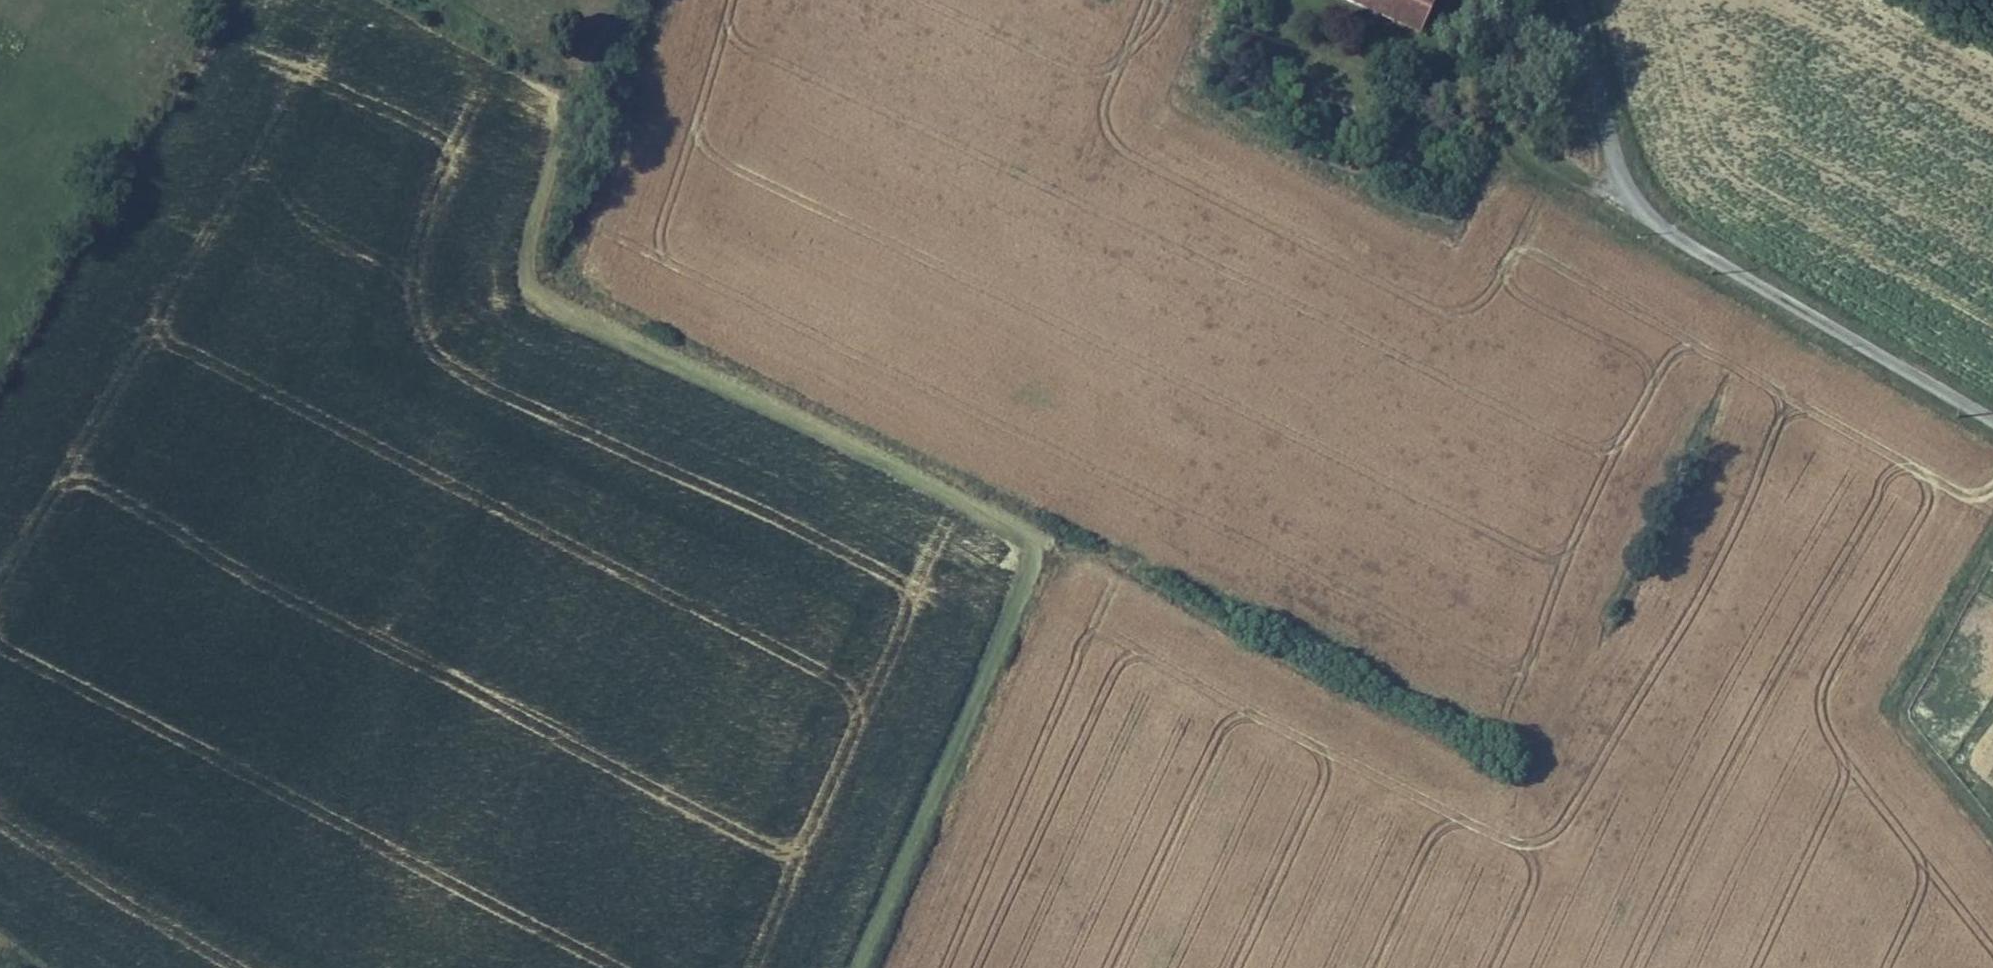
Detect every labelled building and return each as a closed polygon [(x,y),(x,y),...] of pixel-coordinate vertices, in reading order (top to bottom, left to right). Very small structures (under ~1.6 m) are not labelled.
[(1368,7),(1419,31),(1433,0),(1372,0),(1368,7)]
